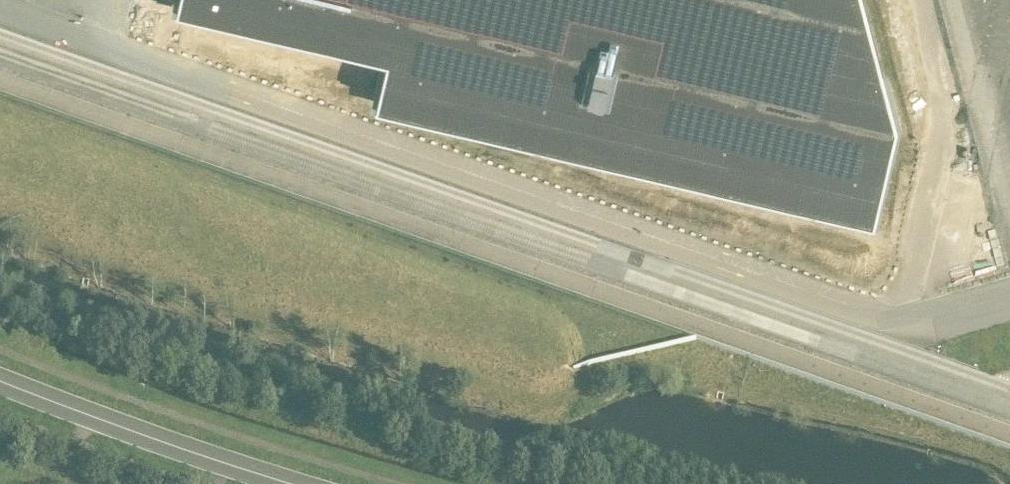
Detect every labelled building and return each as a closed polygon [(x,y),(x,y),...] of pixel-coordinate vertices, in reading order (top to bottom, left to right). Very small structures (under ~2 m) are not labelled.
[(183,24),(387,74),(378,115),(872,237),(897,136),(861,0),(189,0),(183,24)]
